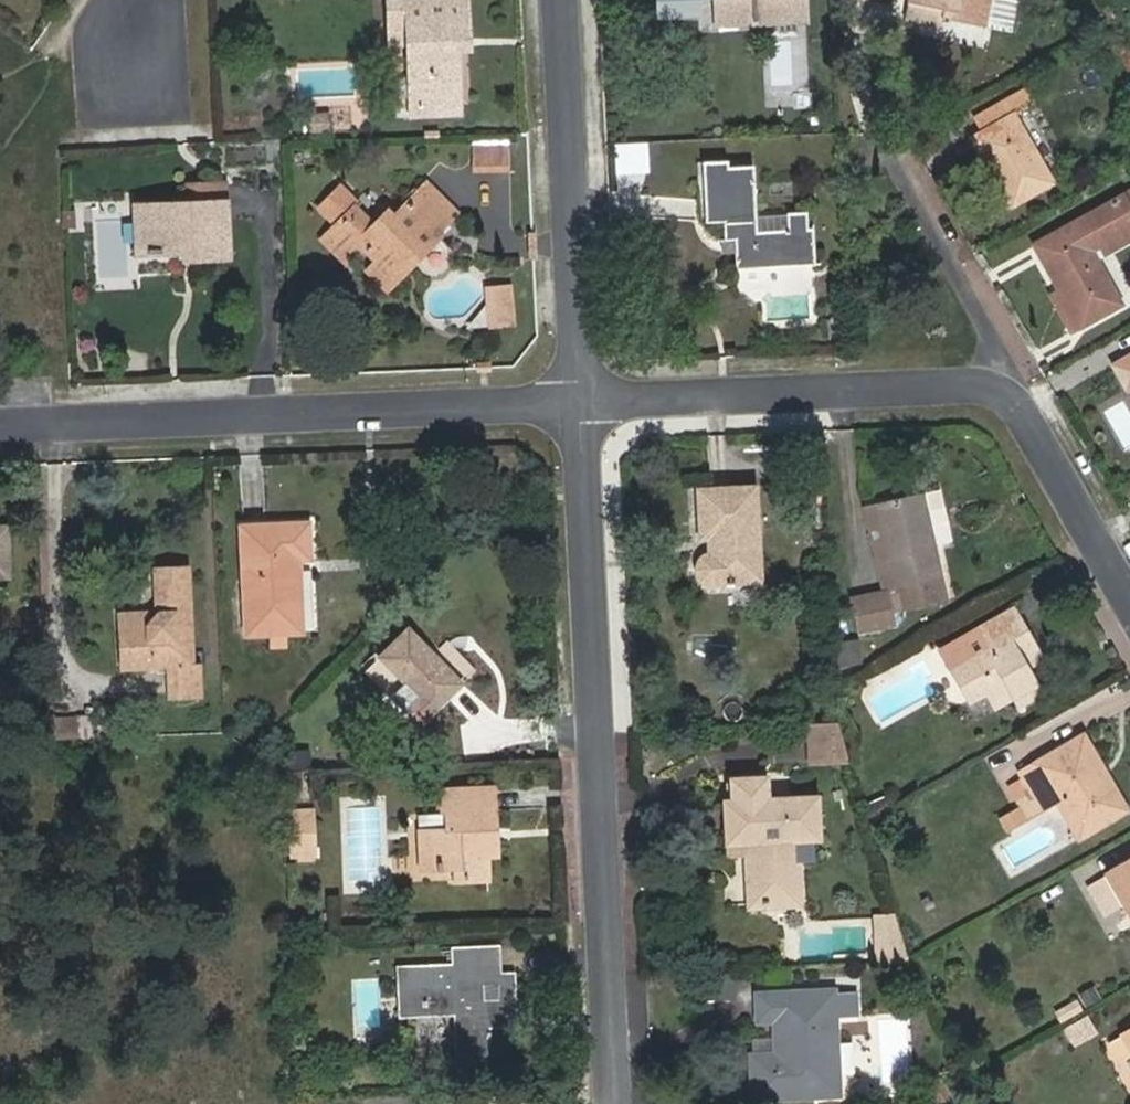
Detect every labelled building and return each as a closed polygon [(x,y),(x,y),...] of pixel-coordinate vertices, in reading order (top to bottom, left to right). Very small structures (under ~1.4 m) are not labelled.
[(411,106),(458,104),(456,59),(449,59),(449,52),(466,50),(470,50),(466,0),(387,0),(389,47),(407,46),(411,106)] [(719,15),(752,13),(752,25),(807,22),(806,0),(656,0),(657,17),(719,15)] [(914,0),(907,0),(905,14),(941,21),(943,15),(944,6),(914,0)] [(944,6),(943,15),(1012,29),(1018,0),(914,0),(944,6)] [(752,13),(719,15),(719,27),(752,25),(752,13)] [(470,103),(466,50),(449,52),(449,59),(456,59),(458,104),(462,104),(470,103)] [(1010,113),(981,130),(970,136),(1011,209),(1057,183),(1018,114),(1037,103),(1027,85),(1002,99),(1010,113)] [(973,115),(981,130),(1010,113),(1002,99),(973,115)] [(458,104),(411,106),(412,117),(462,114),(462,104),(458,104)] [(332,110),(310,110),(310,130),(332,130),(332,110)] [(617,172),(650,172),(650,141),(617,141),(617,172)] [(474,170),(511,171),(512,142),(475,142),(474,170)] [(724,223),(725,240),(735,240),(736,267),(817,264),(814,228),(809,228),(808,212),(787,213),(788,227),(757,228),(754,166),(729,167),(729,161),(702,162),(705,224),(724,223)] [(136,205),(137,255),(184,253),(184,259),(231,257),(228,183),(193,185),(194,196),(182,197),(183,204),(136,205)] [(374,222),(356,205),(330,231),(353,254),(366,241),(369,244),(366,246),(379,259),(391,272),(403,261),(408,266),(440,234),(436,230),(438,228),(451,241),(474,218),(461,205),(449,217),(422,191),(397,217),(388,208),(374,222)] [(1058,289),(1081,329),(1124,305),(1094,252),(1099,249),(1129,231),(1129,203),(1124,193),(1033,243),(1058,289)] [(330,231),(323,238),(346,260),(353,254),(330,231)] [(1099,249),(1104,260),(1129,244),(1129,231),(1099,249)] [(386,288),(408,266),(403,261),(391,272),(379,259),(368,270),(386,288)] [(1081,329),(1058,289),(1048,294),(1071,335),(1081,329)] [(497,293),(499,331),(516,330),(514,292),(497,293)] [(497,293),(487,293),(489,331),(499,331),(497,293)] [(1128,390),(1129,389),(1129,355),(1113,365),(1128,390)] [(708,538),(709,554),(704,557),(701,560),(698,564),(698,569),(699,574),(701,579),(704,581),(710,583),(761,581),(756,488),(699,490),(701,538),(708,538)] [(947,547),(936,495),(921,499),(932,550),(947,547)] [(921,499),(878,507),(896,592),(884,594),(854,601),(859,632),(893,625),(890,611),(942,598),(932,550),(921,499)] [(896,592),(878,507),(866,510),(884,594),(896,592)] [(242,527),(246,633),(302,631),(300,560),(311,559),(310,523),(242,527)] [(9,575),(8,530),(0,530),(0,576),(9,575)] [(144,625),(119,626),(122,669),(169,668),(170,698),(202,697),(202,666),(193,666),(189,568),(156,570),(157,611),(144,625)] [(941,650),(968,698),(985,689),(993,704),(1011,693),(1017,703),(1037,692),(1019,660),(1035,650),(1012,609),(941,650)] [(119,613),(119,626),(144,625),(157,611),(119,613)] [(380,658),(405,683),(391,697),(418,726),(463,682),(409,629),(380,658)] [(861,642),(842,643),(844,663),(862,662),(861,642)] [(838,722),(804,724),(807,762),(849,760),(838,722)] [(1017,780),(1035,811),(1056,799),(1064,795),(1086,833),(1118,814),(1096,775),(1104,771),(1083,734),(1014,775),(1017,780)] [(1127,809),(1104,771),(1096,775),(1118,814),(1127,809)] [(727,801),(728,843),(748,843),(748,856),(750,906),(798,904),(797,841),(820,840),(818,796),(768,799),(767,778),(731,780),(733,800),(727,801)] [(1017,780),(1004,788),(1017,809),(1023,818),(1035,811),(1017,780)] [(419,831),(421,870),(463,868),(463,881),(488,880),(487,856),(496,856),(493,788),(441,790),(442,811),(446,811),(447,830),(419,831)] [(1078,837),(1086,833),(1064,795),(1056,799),(1078,837)] [(287,810),(290,859),(317,857),(314,809),(287,810)] [(1023,818),(1017,809),(1002,819),(1007,827),(1023,818)] [(748,843),(728,843),(729,856),(748,856),(748,843)] [(1124,902),(1129,912),(1129,862),(1108,874),(1124,902)] [(1103,914),(1124,902),(1108,874),(1088,886),(1103,914)] [(898,916),(874,916),(875,964),(913,962),(898,916)] [(453,965),(395,967),(397,1021),(454,1019),(456,1074),(493,1072),(491,1028),(516,1028),(514,972),(503,973),(502,943),(452,945),(453,965)] [(758,1022),(774,1021),(776,1051),(752,1053),(754,1098),(840,1095),(836,1017),(854,1016),(853,991),(835,993),(835,989),(757,992),(758,1022)]
